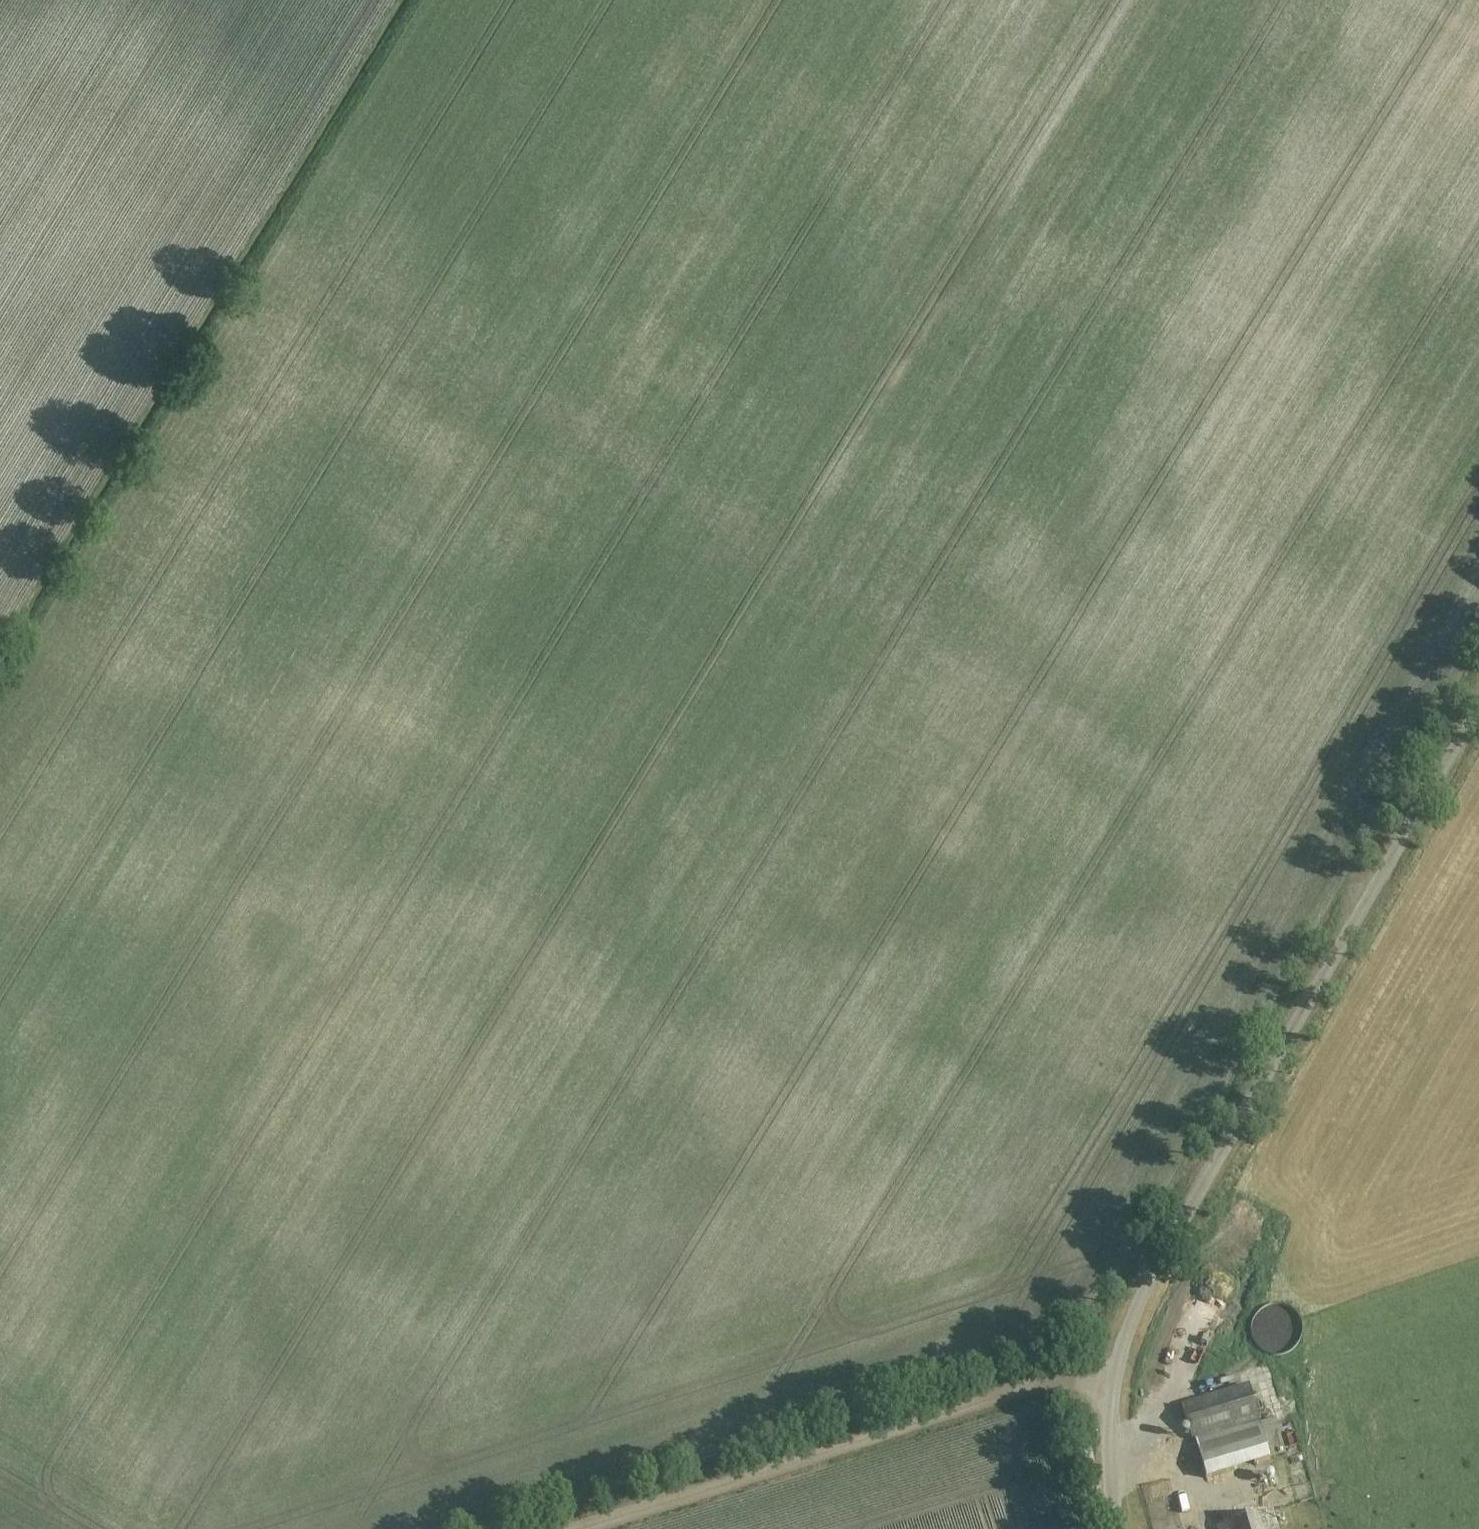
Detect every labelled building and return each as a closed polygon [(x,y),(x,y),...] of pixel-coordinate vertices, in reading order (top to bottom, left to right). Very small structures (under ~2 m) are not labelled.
[(1270,1461),(1250,1386),(1182,1405),(1192,1441),(1196,1440),(1206,1478),(1270,1461)] [(1273,1512),(1218,1528),(1278,1528),(1273,1512)]
